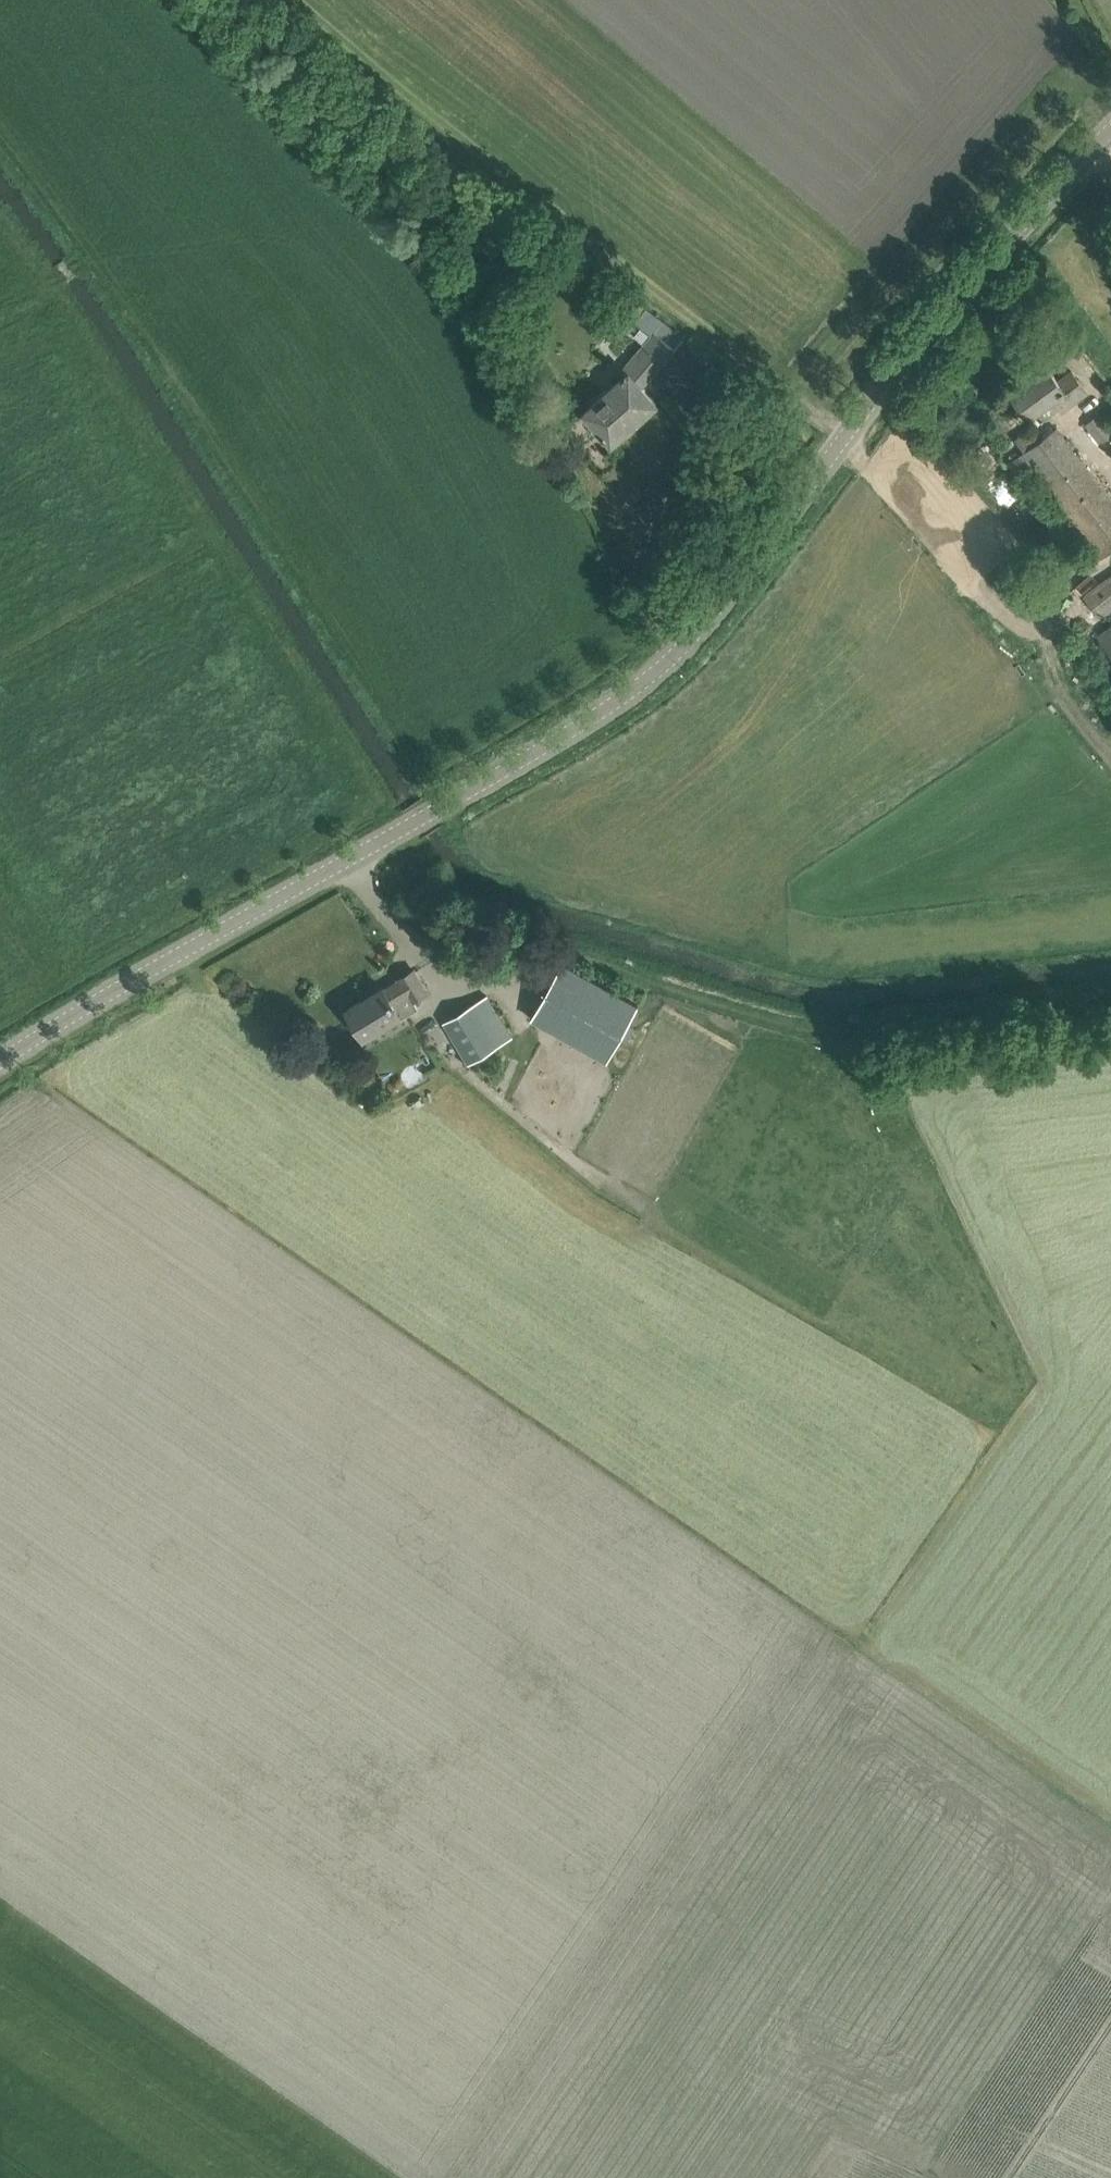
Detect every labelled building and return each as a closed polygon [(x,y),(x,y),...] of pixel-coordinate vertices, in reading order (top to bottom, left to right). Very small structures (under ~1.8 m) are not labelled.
[(612,442),(657,402),(643,386),(676,348),(655,329),(623,368),(626,370),(582,410),(605,436),(606,435),(612,442)] [(1054,401),(1062,410),(1088,391),(1073,370),(1059,380),(1049,366),(1013,392),(1031,417),(1054,401)] [(1085,423),(1099,443),(1110,434),(1110,431),(1098,413),(1085,423)] [(1058,425),(1022,451),(1099,555),(1110,546),(1110,496),(1058,425)] [(1101,615),(1110,607),(1110,573),(1084,593),(1101,615)] [(1110,649),(1110,626),(1100,634),(1110,649)] [(533,1017),(609,1060),(640,1006),(563,963),(533,1017)] [(414,999),(428,991),(414,969),(399,978),(400,979),(386,988),(385,986),(348,1007),(364,1035),(401,1013),(402,1015),(418,1005),(414,999)] [(447,1020),(471,1060),(512,1035),(488,995),(447,1020)]
